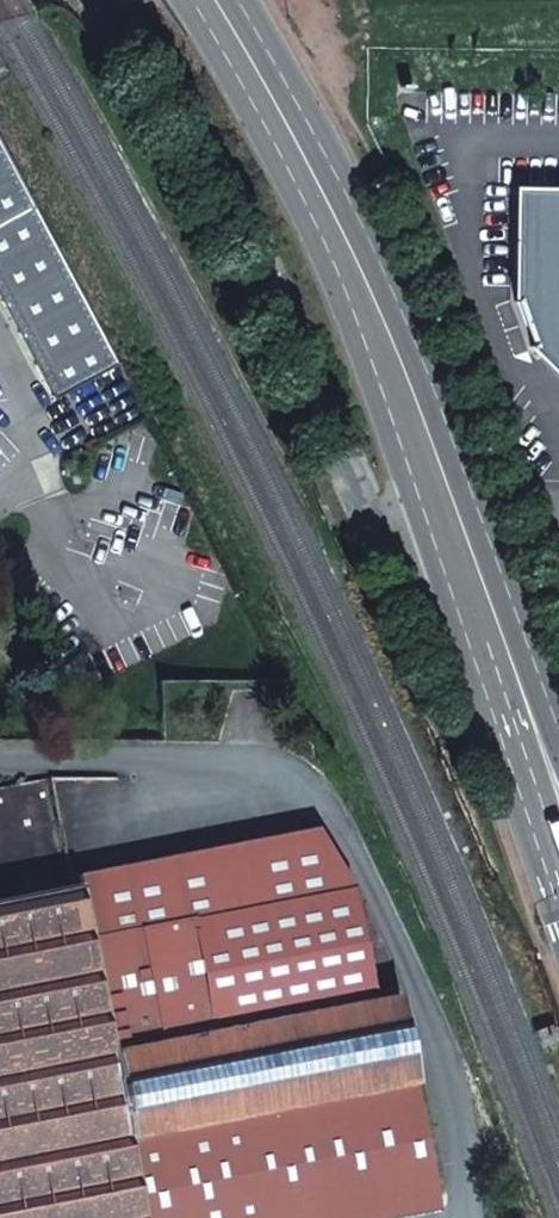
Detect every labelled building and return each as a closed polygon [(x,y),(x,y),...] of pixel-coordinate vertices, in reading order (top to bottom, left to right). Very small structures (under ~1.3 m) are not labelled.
[(54,399),(118,364),(0,143),(0,298),(54,399)] [(517,188),(517,296),(535,349),(558,373),(558,188),(517,188)] [(45,778),(0,787),(0,903),(67,890),(45,778)] [(436,1195),(398,996),(369,1001),(348,887),(320,840),(67,890),(0,903),(0,1217),(320,1217),(436,1195)]
